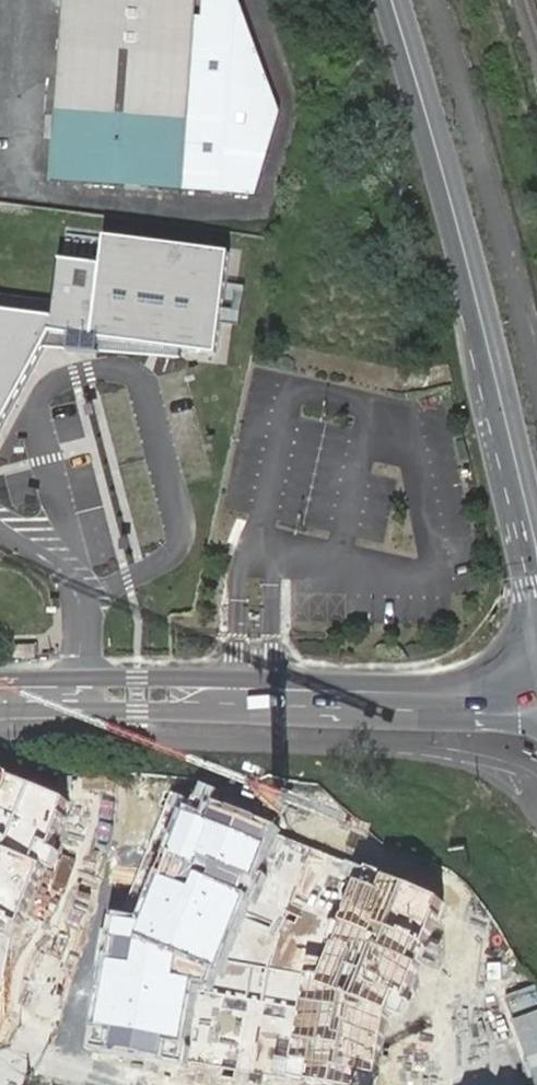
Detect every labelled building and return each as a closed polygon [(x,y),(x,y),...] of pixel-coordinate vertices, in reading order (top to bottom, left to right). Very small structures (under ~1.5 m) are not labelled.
[(54,180),(182,188),(252,193),(259,107),(250,0),(220,0),(218,23),(194,21),(196,0),(66,0),(54,180)] [(53,334),(220,357),(234,254),(110,237),(106,266),(65,261),(57,319),(0,311),(0,431),(53,334)] [(279,834),(195,804),(146,924),(118,919),(98,1028),(120,1032),(118,1052),(164,1061),(167,1040),(187,1049),(198,983),(178,980),(184,957),(224,973),(279,834)] [(77,933),(99,878),(0,840),(0,904),(77,933)]
